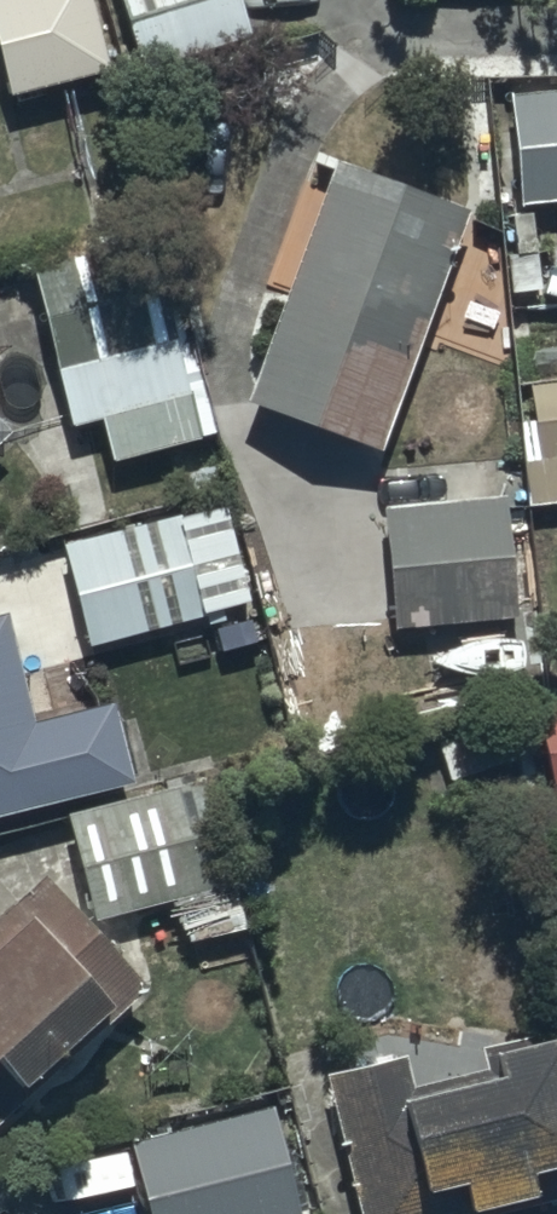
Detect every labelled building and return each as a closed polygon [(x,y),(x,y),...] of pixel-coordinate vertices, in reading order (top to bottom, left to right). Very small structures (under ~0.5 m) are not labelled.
[(96,78),(94,73),(106,70),(90,0),(0,0),(0,100),(96,78)] [(131,77),(250,42),(238,0),(109,0),(131,77)] [(507,208),(545,203),(548,228),(556,226),(556,91),(494,99),(507,208)] [(449,208),(319,162),(232,405),(362,452),(449,208)] [(204,434),(181,340),(150,347),(125,244),(17,271),(56,428),(88,420),(98,460),(204,434)] [(516,508),(556,504),(556,384),(503,390),(516,508)] [(364,509),(377,633),(506,624),(498,500),(364,509)] [(192,617),(196,629),(214,624),(210,610),(242,602),(215,506),(163,520),(161,511),(47,543),(76,649),(192,617)] [(0,646),(0,818),(119,789),(99,706),(57,716),(48,678),(31,683),(29,675),(8,680),(0,646)] [(521,706),(549,849),(556,847),(556,699),(521,706)] [(198,784),(54,816),(77,920),(165,900),(174,943),(234,930),(228,902),(272,892),(263,849),(215,859),(198,784)] [(0,903),(0,1155),(21,1136),(1,1112),(135,994),(30,876),(0,903)] [(543,1027),(453,1046),(460,1079),(399,1092),(392,1056),(314,1072),(344,1213),(505,1213),(556,1203),(556,1092),(543,1027)] [(267,1107),(127,1143),(145,1213),(295,1213),(267,1107)]
